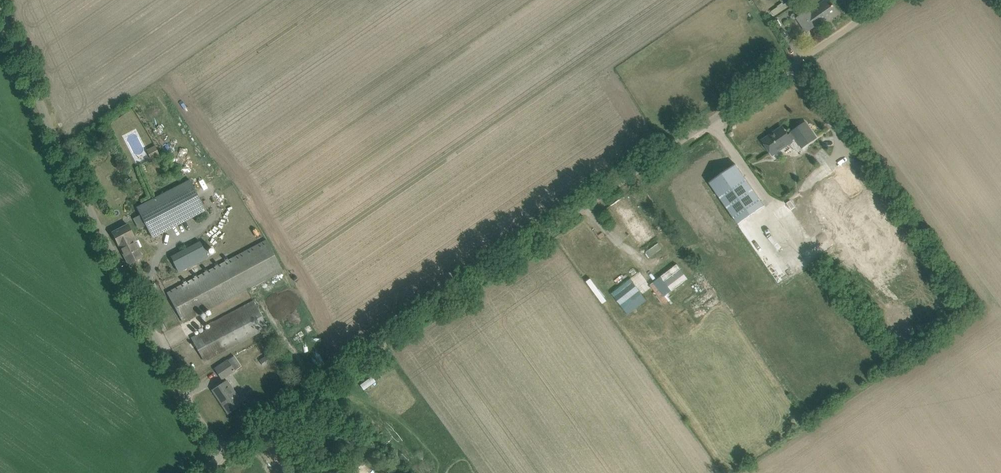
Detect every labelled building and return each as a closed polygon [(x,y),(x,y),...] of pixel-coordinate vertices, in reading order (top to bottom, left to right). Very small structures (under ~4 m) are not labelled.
[(771,11),(774,15),(794,2),(793,0),(790,0),(784,4),(783,3),(778,6),(778,7),(771,11)] [(833,5),(829,0),(826,0),(813,9),(824,24),(839,13),(833,5)] [(819,27),(824,24),(813,9),(810,12),(808,10),(797,18),(807,32),(818,25),(819,27)] [(816,138),(811,130),(805,122),(791,132),(792,133),(788,135),(783,128),(772,135),(771,134),(762,140),(768,148),(773,155),(792,142),(792,141),(796,139),(802,148),(816,138)] [(160,155),(155,145),(146,149),(151,159),(160,155)] [(764,205),(735,164),(709,182),(738,224),(746,219),(764,205)] [(841,165),(819,180),(871,255),(893,239),(859,190),(849,175),(847,172),(841,165)] [(153,238),(161,233),(206,210),(190,179),(137,207),(153,238)] [(787,203),(773,213),(802,256),(826,240),(821,232),(825,229),(801,193),(787,203)] [(645,254),(660,245),(630,196),(614,205),(645,254)] [(142,256),(132,237),(134,236),(128,224),(113,232),(129,263),(142,256)] [(184,323),(239,293),(282,271),(266,239),(222,263),(168,292),(184,323)] [(200,241),(171,256),(179,272),(208,257),(200,241)] [(623,254),(616,262),(622,267),(629,259),(623,254)] [(553,264),(563,280),(572,274),(562,258),(553,264)] [(678,265),(661,276),(672,291),(688,279),(678,265)] [(645,295),(640,288),(639,290),(632,280),(613,292),(623,309),(645,295)] [(654,281),(650,284),(664,304),(668,301),(654,281)] [(581,284),(575,288),(594,315),(599,311),(581,284)] [(205,361),(214,356),(267,327),(253,300),(209,324),(211,327),(192,338),(205,361)] [(268,354),(260,360),(264,367),(272,361),(268,354)] [(222,378),(234,370),(239,367),(233,359),(229,362),(227,360),(215,368),(222,378)] [(242,404),(227,381),(213,390),(228,413),(242,404)]
